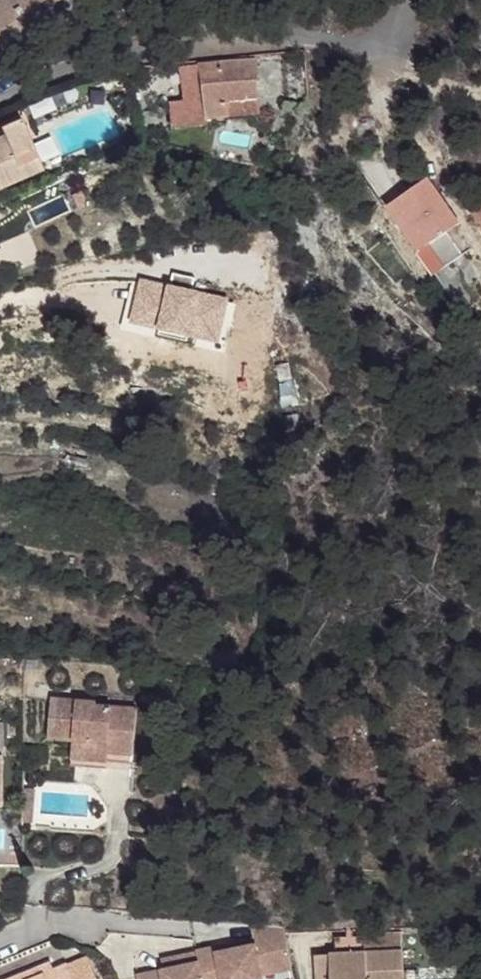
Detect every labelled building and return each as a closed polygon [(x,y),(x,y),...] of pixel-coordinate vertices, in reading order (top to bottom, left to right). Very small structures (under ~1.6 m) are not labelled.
[(9,26),(18,39),(29,31),(34,39),(52,28),(41,11),(38,5),(45,1),(48,6),(58,0),(1,0),(0,1),(0,32),(9,26)] [(45,1),(38,5),(41,11),(48,6),(45,1)] [(9,26),(0,32),(0,49),(1,50),(18,39),(9,26)] [(256,60),(197,65),(205,119),(227,116),(227,114),(257,111),(256,98),(256,60)] [(205,119),(197,65),(181,67),(185,103),(169,104),(172,128),(205,123),(205,119)] [(0,138),(0,188),(43,169),(21,118),(0,127),(4,136),(0,138)] [(427,178),(386,207),(419,251),(435,274),(462,254),(446,232),(459,222),(427,178)] [(84,206),(84,198),(81,191),(72,195),(79,209),(84,206)] [(471,212),(480,224),(480,203),(471,212)] [(435,274),(419,251),(415,253),(431,276),(435,274)] [(149,281),(127,283),(129,315),(187,309),(183,267),(148,270),(149,281)] [(195,302),(195,308),(199,308),(199,313),(210,315),(212,304),(201,302),(200,303),(195,302)] [(187,309),(150,312),(151,328),(189,324),(187,309)] [(151,692),(147,698),(159,705),(163,699),(151,692)] [(96,702),(51,698),(48,739),(72,740),(70,766),(91,768),(91,761),(106,762),(107,753),(133,755),(137,709),(96,705),(96,702)] [(107,753),(106,762),(132,764),(133,755),(107,753)] [(34,789),(23,788),(23,802),(33,803),(34,789)] [(33,803),(23,802),(23,822),(31,822),(33,803)] [(202,978),(262,978),(260,968),(290,962),(282,927),(250,925),(254,945),(241,947),(240,941),(196,951),(196,952),(202,978)] [(313,955),(315,978),(397,978),(403,978),(401,934),(333,937),(334,954),(313,955)] [(137,975),(138,978),(202,978),(196,952),(179,956),(181,966),(163,969),(137,975)] [(67,964),(73,978),(90,978),(96,977),(88,956),(67,964)] [(179,956),(161,959),(163,969),(181,966),(179,956)] [(25,978),(31,978),(54,970),(51,962),(23,974),(25,978)] [(67,964),(54,970),(31,978),(73,978),(67,964)]
